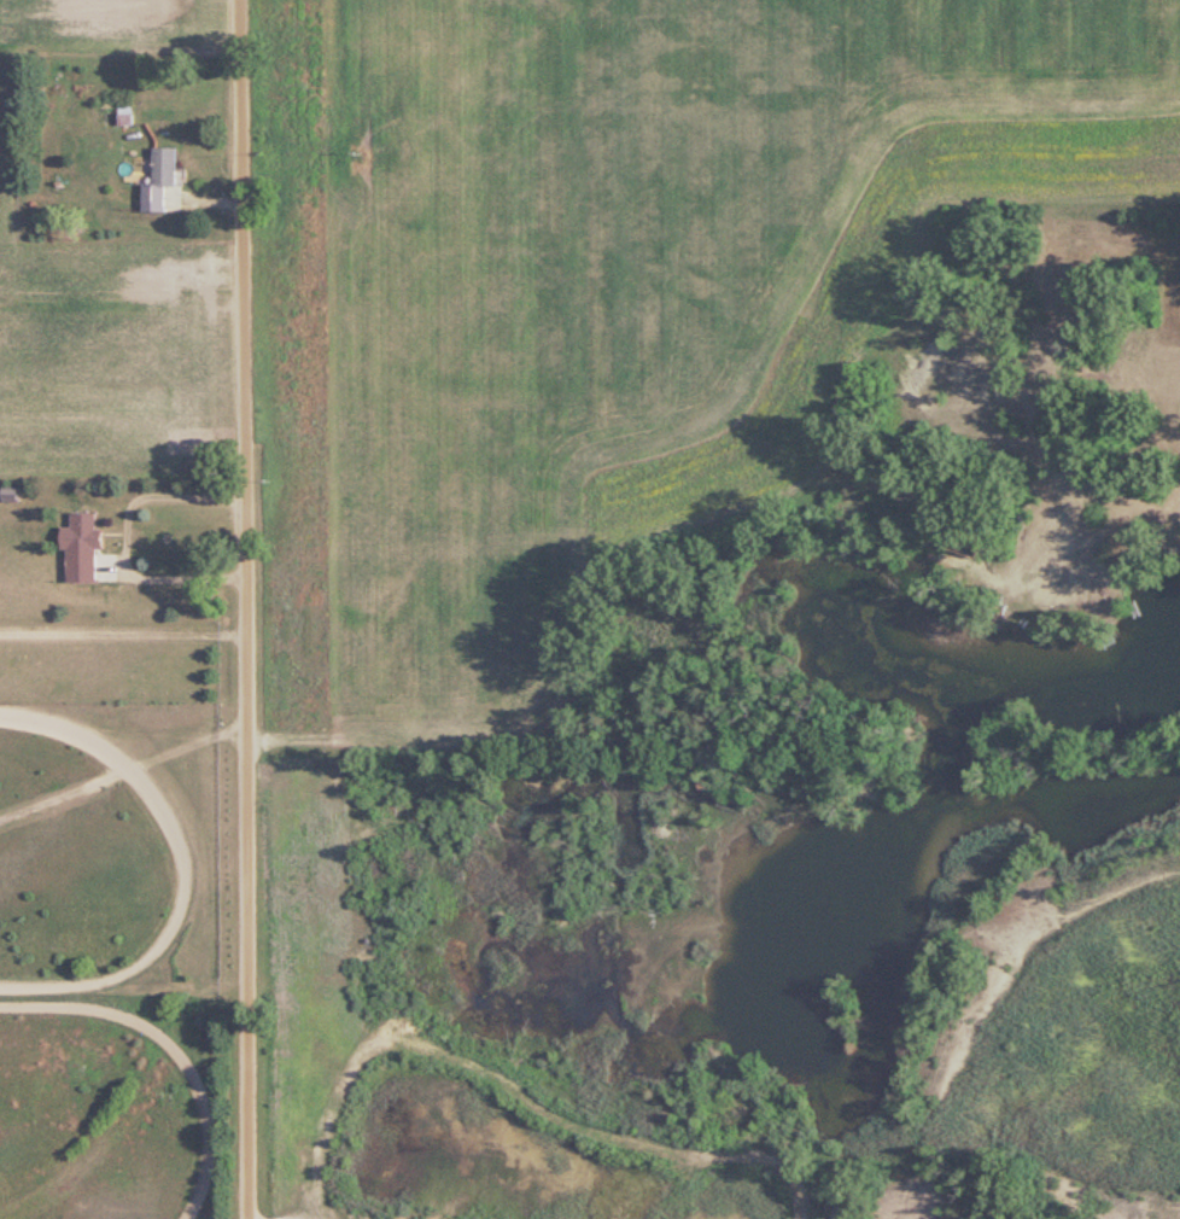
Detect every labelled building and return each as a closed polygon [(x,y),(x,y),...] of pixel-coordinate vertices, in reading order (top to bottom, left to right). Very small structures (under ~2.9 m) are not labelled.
[(175,186),(176,146),(154,146),(153,184),(142,183),(142,212),(164,212),(164,185),(175,186)] [(95,582),(95,512),(69,512),(69,582),(95,582)]
